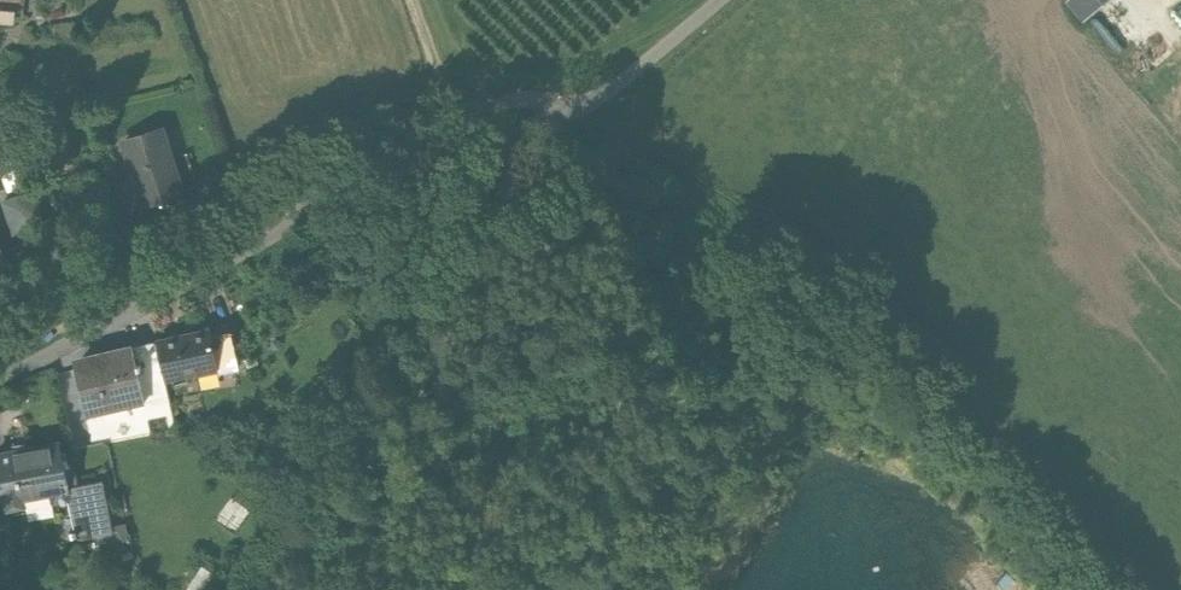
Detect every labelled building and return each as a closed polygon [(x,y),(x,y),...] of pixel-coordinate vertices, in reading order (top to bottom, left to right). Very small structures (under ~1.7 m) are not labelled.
[(1083,20),(1105,0),(1065,0),(1083,20)] [(0,11),(0,24),(14,25),(15,12),(0,11)] [(159,132),(124,143),(138,184),(136,185),(144,207),(184,193),(177,172),(176,172),(171,159),(168,160),(159,132)] [(187,154),(171,159),(176,172),(177,172),(184,193),(199,189),(187,154)] [(649,167),(636,161),(633,168),(646,174),(649,167)] [(33,192),(4,203),(11,221),(16,235),(45,225),(33,192)] [(16,235),(11,221),(0,223),(0,241),(16,235)] [(8,263),(0,241),(0,267),(8,263)] [(0,267),(0,278),(1,282),(14,277),(8,263),(0,267)] [(210,332),(158,343),(166,379),(197,372),(198,377),(219,372),(210,332)] [(76,369),(88,418),(147,403),(133,349),(111,354),(113,361),(76,369)] [(0,457),(0,471),(9,513),(30,508),(29,502),(71,492),(67,466),(65,466),(61,446),(0,457)] [(182,589),(207,589),(216,571),(196,561),(182,589)]
